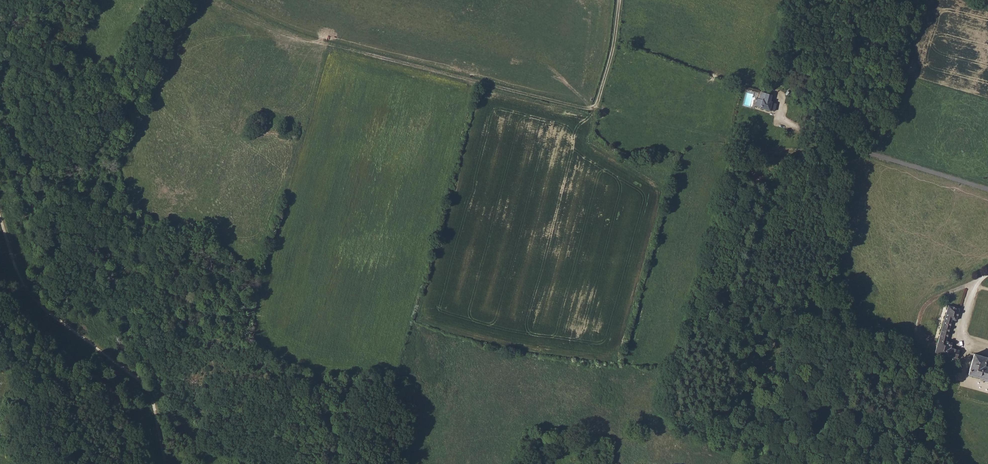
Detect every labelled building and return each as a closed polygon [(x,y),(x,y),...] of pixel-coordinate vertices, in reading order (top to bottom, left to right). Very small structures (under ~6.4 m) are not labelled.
[(769,96),(758,92),(756,99),(754,99),(752,106),(756,107),(756,108),(765,111),(766,110),(770,112),(772,105),(768,103),(767,102),(769,96)] [(935,352),(956,358),(959,349),(951,347),(952,342),(946,340),(952,319),(956,320),(959,308),(948,305),(935,352)] [(987,379),(987,366),(984,365),(986,357),(974,353),(968,374),(987,379)]
